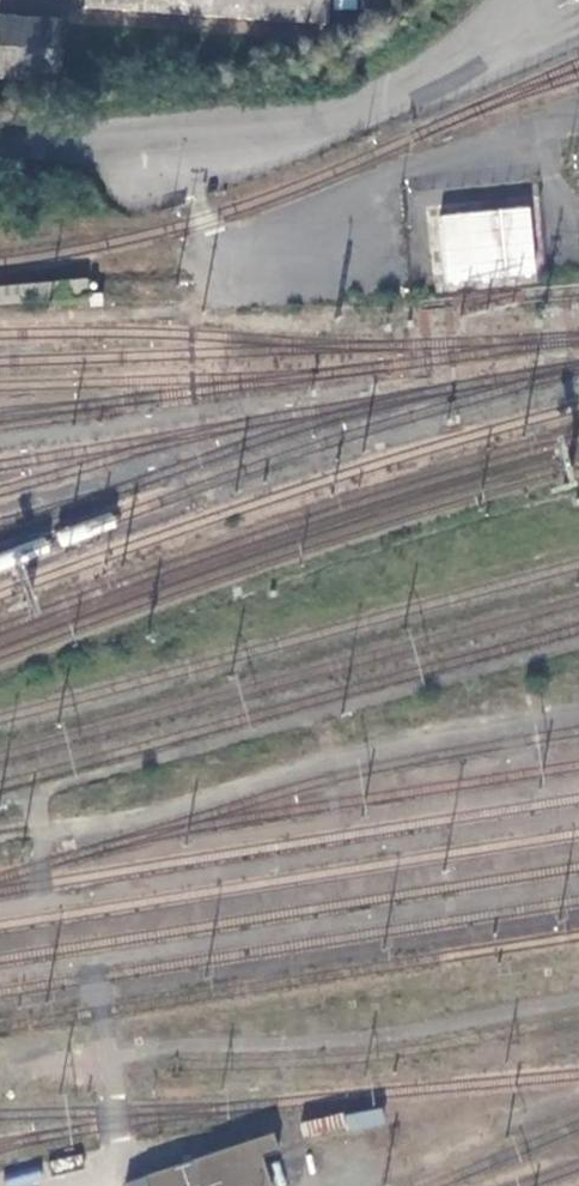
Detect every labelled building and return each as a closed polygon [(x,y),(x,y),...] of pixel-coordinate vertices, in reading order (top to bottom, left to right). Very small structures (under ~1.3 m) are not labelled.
[(324,23),(326,0),(85,0),(85,6),(324,23)] [(0,20),(0,80),(58,83),(61,23),(0,20)] [(537,283),(532,207),(437,213),(443,290),(537,283)] [(351,241),(353,253),(258,268),(265,306),(394,284),(386,235),(351,241)] [(251,270),(221,272),(224,308),(253,306),(251,270)] [(86,301),(84,279),(0,288),(0,310),(86,301)] [(148,1185),(269,1185),(260,1157),(276,1151),(270,1132),(144,1175),(148,1185)]
